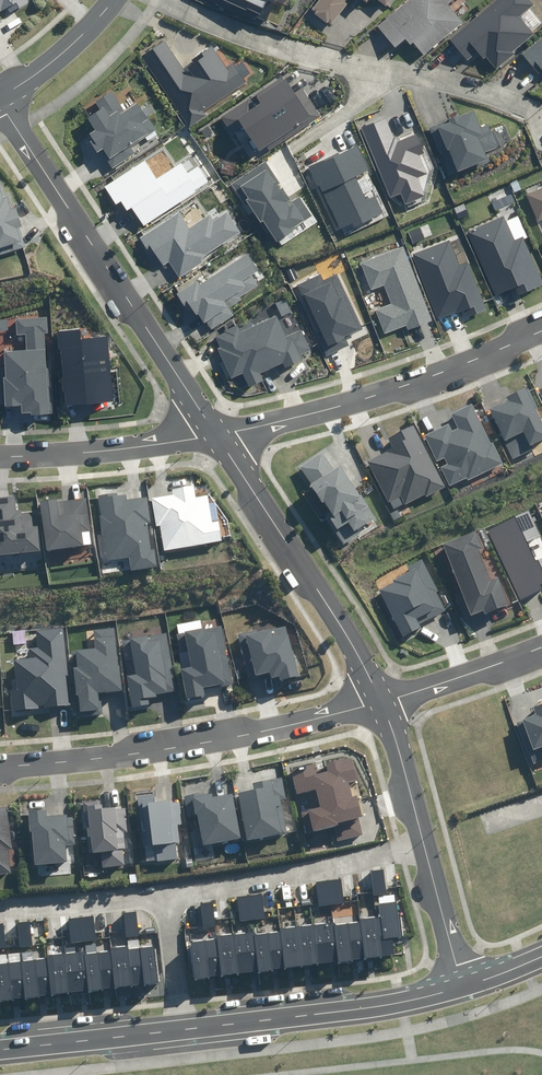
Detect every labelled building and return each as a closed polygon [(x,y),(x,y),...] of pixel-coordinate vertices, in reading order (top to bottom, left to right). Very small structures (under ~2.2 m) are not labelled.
[(20,0),(0,0),(0,12),(20,0)] [(256,21),(257,18),(265,22),(275,0),(209,0),(256,21)] [(312,8),(316,12),(314,15),(325,24),(327,21),(332,24),(348,3),(345,1),(346,0),(319,0),(312,8)] [(423,54),(462,22),(447,4),(451,0),(408,0),(377,25),(395,47),(406,39),(411,44),(413,42),(423,54)] [(496,69),(514,54),(512,52),(533,34),(519,17),(534,5),(529,0),(495,0),(449,39),(467,61),(478,52),(484,59),(486,57),(496,69)] [(523,55),(539,74),(541,72),(541,38),(523,55)] [(142,56),(189,126),(206,115),(203,111),(245,83),(243,78),(249,74),(242,63),(236,67),(233,63),(226,68),(212,46),(192,59),(195,63),(188,68),(190,71),(186,74),(164,41),(142,56)] [(249,99),(221,117),(232,133),(243,125),(259,151),(267,146),(270,150),(322,116),(303,88),(295,93),(284,76),(254,95),(260,104),(255,108),(249,99)] [(100,150),(112,169),(135,154),(131,147),(156,131),(138,103),(124,111),(111,92),(96,102),(101,110),(88,118),(95,130),(90,134),(93,139),(89,142),(96,152),(100,150)] [(457,169),(458,172),(488,160),(485,153),(499,148),(489,124),(480,127),(474,111),(460,117),(459,115),(429,127),(439,152),(442,151),(450,171),(457,169)] [(401,193),(406,204),(425,196),(417,178),(427,174),(419,156),(425,154),(417,134),(398,142),(396,137),(394,137),(386,117),(360,128),(390,198),(401,193)] [(320,185),(340,228),(352,223),(354,226),(384,213),(376,195),(367,200),(356,176),(369,170),(358,146),(340,154),(339,152),(309,166),(318,186),(320,185)] [(132,207),(143,225),(210,182),(199,166),(188,173),(182,163),(157,179),(145,160),(104,186),(116,204),(121,201),(127,210),(132,207)] [(249,204),(267,233),(270,231),(277,242),(293,232),(290,229),(312,215),(300,197),(289,205),(287,202),(291,200),(283,188),(280,190),(277,185),(280,183),(266,161),(231,182),(246,206),(249,204)] [(527,194),(538,220),(541,219),(541,187),(527,194)] [(25,247),(19,227),(22,226),(16,207),(11,209),(7,197),(3,198),(0,188),(0,255),(25,247)] [(169,261),(180,278),(204,262),(200,257),(240,231),(228,212),(214,221),(210,214),(189,227),(179,212),(139,238),(151,257),(156,254),(163,265),(169,261)] [(494,295),(514,286),(518,295),(541,285),(541,281),(523,237),(514,240),(503,216),(466,232),(494,295)] [(413,254),(437,319),(456,311),(457,312),(465,309),(467,316),(486,309),(468,262),(459,265),(449,240),(413,254)] [(376,310),(385,333),(407,325),(409,330),(433,322),(405,246),(361,262),(371,290),(384,285),(391,304),(376,310)] [(207,322),(212,330),(234,315),(229,308),(241,300),(240,298),(259,285),(252,275),(259,271),(247,253),(200,284),(197,280),(176,294),(187,311),(192,308),(196,315),(198,313),(205,323),(207,322)] [(315,333),(326,356),(348,345),(345,337),(363,329),(337,274),(323,280),(320,274),(296,285),(318,332),(315,333)] [(248,385),(250,387),(264,380),(261,373),(283,362),(286,367),(302,360),(300,356),(311,351),(302,330),(286,337),(276,316),(241,332),(237,324),(224,330),(225,332),(216,337),(221,348),(218,349),(237,390),(248,385)] [(5,403),(5,406),(21,405),(22,413),(31,412),(31,415),(54,414),(51,368),(45,368),(43,333),(47,333),(46,317),(15,319),(16,335),(26,334),(27,350),(4,352),(5,368),(0,369),(0,402),(0,404),(5,403)] [(65,391),(66,405),(114,400),(108,337),(80,340),(79,330),(57,332),(59,349),(61,349),(64,379),(61,379),(63,392),(65,391)] [(541,440),(541,422),(526,387),(507,395),(509,400),(489,410),(512,459),(535,449),(532,444),(541,440)] [(468,481),(504,464),(493,442),(490,444),(472,405),(451,414),(458,429),(453,432),(449,424),(425,435),(437,460),(445,457),(448,464),(441,467),(450,486),(466,478),(468,481)] [(425,497),(446,487),(414,425),(388,438),(394,448),(368,461),(389,502),(401,496),(405,504),(424,495),(425,497)] [(357,530),(375,518),(342,466),(334,471),(322,452),(298,468),(321,503),(324,501),(330,511),(323,515),(343,545),(360,534),(357,530)] [(160,525),(165,551),(222,541),(218,523),(213,524),(208,496),(196,499),(193,485),(172,489),(173,494),(151,498),(156,525),(160,525)] [(132,571),(158,567),(153,535),(151,535),(149,523),(152,523),(148,497),(126,500),(125,495),(118,496),(117,492),(98,495),(101,515),(99,515),(102,535),(104,534),(108,561),(130,558),(132,571)] [(39,551),(36,513),(21,514),(21,509),(15,510),(14,497),(0,498),(0,554),(39,551)] [(46,551),(92,544),(85,498),(57,502),(56,499),(39,501),(46,551)] [(520,600),(541,590),(541,589),(540,584),(541,583),(541,568),(538,560),(536,561),(515,517),(487,530),(520,600)] [(442,544),(471,616),(483,611),(485,614),(509,605),(498,577),(491,580),(478,549),(482,548),(475,531),(442,544)] [(379,590),(403,637),(421,628),(419,624),(446,611),(436,592),(438,591),(422,559),(408,567),(409,570),(393,579),(394,582),(379,590)] [(181,669),(186,700),(204,696),(203,689),(232,683),(222,626),(177,634),(180,651),(188,649),(192,668),(181,669)] [(249,654),(256,675),(269,671),(272,678),(279,676),(281,681),(301,674),(285,626),(259,635),(257,629),(236,636),(242,656),(249,654)] [(76,695),(80,694),(81,716),(103,714),(101,701),(99,701),(98,693),(122,691),(116,627),(93,629),(95,648),(76,650),(77,667),(74,667),(76,695)] [(10,690),(12,711),(39,708),(38,706),(45,705),(45,708),(71,705),(63,628),(36,631),(38,648),(30,649),(31,659),(15,660),(18,690),(10,690)] [(126,675),(131,708),(151,705),(150,698),(157,697),(157,694),(177,691),(168,633),(122,640),(125,659),(134,658),(136,674),(126,675)] [(533,707),(536,714),(515,722),(527,753),(530,751),(534,763),(541,760),(541,704),(533,707)] [(334,826),(337,841),(362,835),(358,818),(363,817),(357,796),(352,798),(348,782),(358,780),(353,757),(327,763),(328,767),(315,770),(313,764),(290,770),(296,794),(316,789),(320,808),(301,812),(306,833),(334,826)] [(233,793),(242,838),(242,843),(289,834),(283,805),(291,804),(285,773),(247,780),(249,790),(233,793)] [(242,838),(233,793),(212,797),(211,789),(189,793),(193,814),(196,813),(203,846),(242,838)] [(137,795),(145,862),(176,858),(174,843),(179,842),(177,825),(181,824),(178,800),(156,803),(155,793),(137,795)] [(0,805),(0,880),(14,879),(8,804),(0,805)] [(99,807),(86,809),(90,852),(102,850),(104,867),(122,865),(119,833),(125,832),(122,810),(100,813),(99,807)] [(32,832),(35,865),(67,862),(65,845),(75,844),(73,817),(68,818),(67,815),(48,816),(48,809),(28,811),(30,833),(32,832)] [(370,871),(373,896),(387,894),(384,870),(370,871)] [(316,882),(319,906),(344,903),(341,879),(316,882)] [(237,897),(240,921),(265,918),(262,894),(237,897)] [(191,942),(195,978),(394,954),(392,938),(402,936),(398,902),(378,904),(380,917),(360,919),(360,922),(334,926),(333,921),(280,928),(280,932),(255,935),(255,932),(216,937),(216,939),(191,942)] [(203,928),(216,927),(213,902),(200,904),(203,928)] [(123,913),(126,937),(139,936),(136,912),(123,913)] [(68,919),(71,944),(96,941),(93,916),(68,919)] [(17,923),(20,947),(33,946),(30,921),(17,923)] [(159,984),(155,946),(127,950),(126,946),(110,948),(110,952),(85,955),(85,951),(47,955),(47,959),(0,964),(0,1002),(159,984)]
